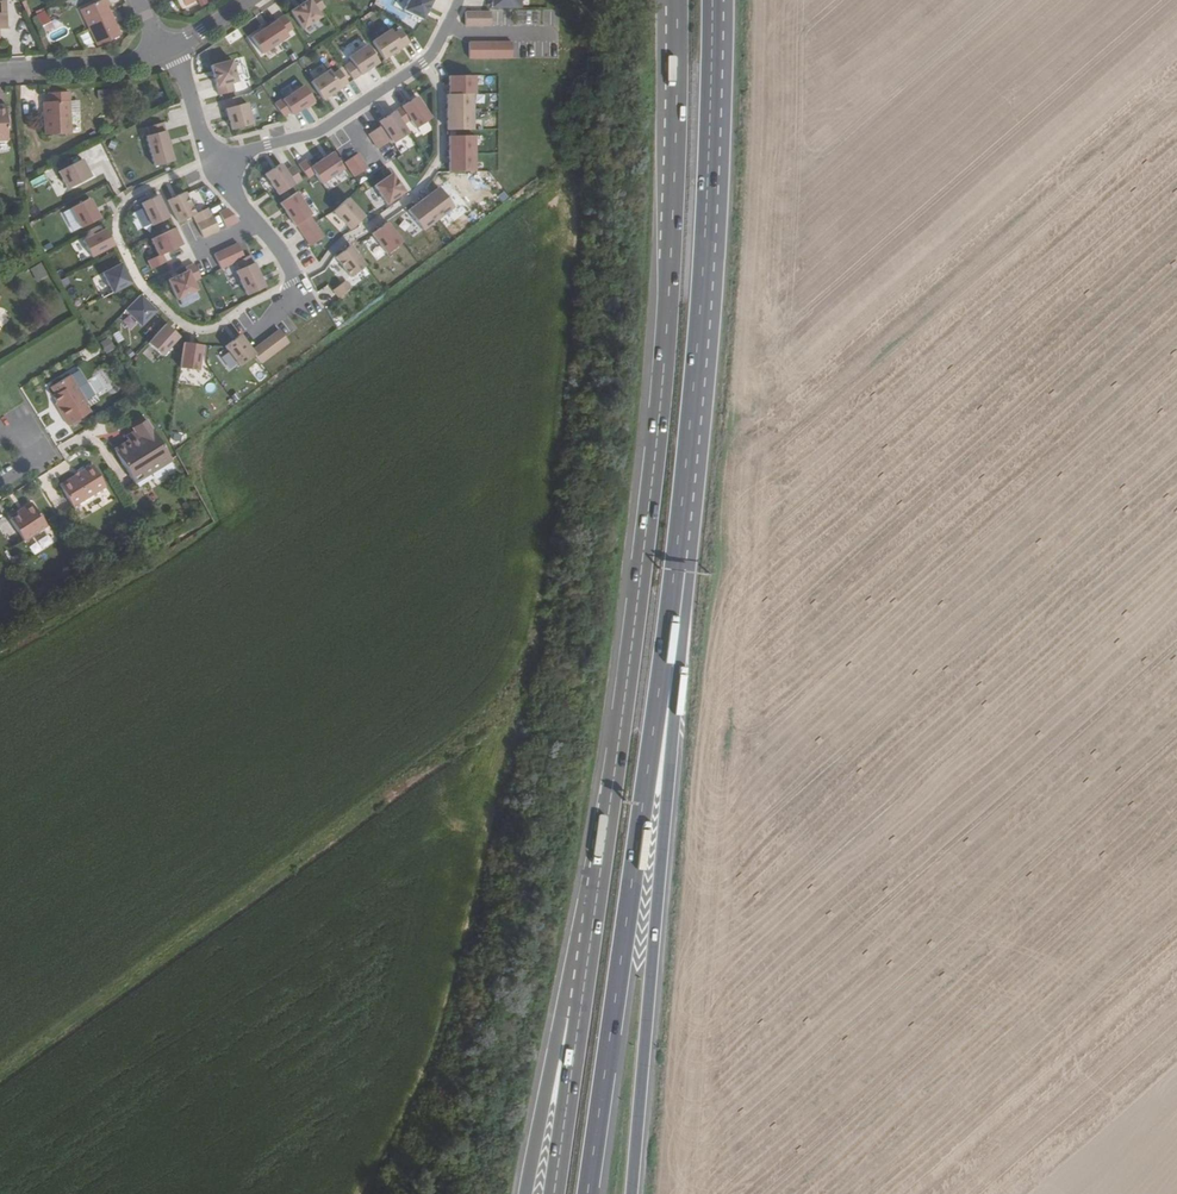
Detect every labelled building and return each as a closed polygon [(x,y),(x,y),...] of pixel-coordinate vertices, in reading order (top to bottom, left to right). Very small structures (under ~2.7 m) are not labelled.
[(99,48),(122,37),(108,10),(112,8),(108,0),(107,0),(82,12),(99,48)] [(319,0),(308,0),(290,12),(301,28),(320,16),(317,13),(325,8),(319,0)] [(422,21),(432,0),(409,0),(403,11),(422,21)] [(1,30),(9,29),(8,14),(7,2),(0,2),(0,30),(1,30)] [(46,9),(37,14),(46,32),(55,28),(46,9)] [(465,27),(490,27),(490,13),(465,13),(465,27)] [(293,29),(284,16),(251,38),(262,54),(288,37),(286,34),(293,29)] [(384,60),(409,43),(401,30),(394,34),(390,30),(372,42),(384,60)] [(469,59),(512,59),(512,43),(469,43),(469,59)] [(353,80),(379,63),(367,45),(348,57),(352,62),(344,67),(353,80)] [(210,67),(218,96),(233,92),(231,84),(237,82),(231,61),(210,67)] [(323,100),(348,84),(340,70),(332,75),(329,71),(311,83),(323,100)] [(449,86),(449,95),(473,95),(475,95),(475,76),(449,77),(449,86)] [(314,102),(303,86),(275,105),(283,117),(290,113),(292,116),(314,102)] [(44,102),(45,135),(70,134),(69,92),(48,93),(48,102),(44,102)] [(446,105),(447,112),(473,112),(473,95),(449,95),(446,95),(446,105)] [(238,96),(223,101),(232,130),(252,125),(246,103),(241,105),(238,96)] [(416,97),(394,112),(403,125),(410,120),(415,129),(431,119),(416,97)] [(311,117),(333,113),(331,102),(315,105),(315,110),(309,111),(311,117)] [(379,122),(381,126),(386,133),(391,141),(393,144),(408,133),(403,125),(394,112),(379,122)] [(474,130),(473,112),(447,112),(447,123),(447,131),(474,130)] [(154,166),(173,161),(163,123),(147,127),(149,136),(146,137),(154,166)] [(265,128),(269,138),(283,133),(280,123),(265,128)] [(368,135),(373,142),(386,133),(381,126),(368,135)] [(391,141),(386,133),(373,142),(378,149),(391,141)] [(449,145),(449,154),(476,154),(476,137),(449,138),(449,145)] [(410,139),(400,145),(405,152),(414,146),(410,139)] [(393,144),(391,141),(378,149),(382,156),(395,147),(393,144)] [(321,184),(343,170),(332,153),(310,168),(306,161),(298,166),(307,179),(314,174),(321,184)] [(344,163),(349,170),(363,161),(358,154),(344,163)] [(477,171),(476,154),(449,154),(449,164),(450,172),(477,171)] [(59,172),(68,189),(91,177),(82,160),(59,172)] [(367,169),(363,161),(349,170),(354,177),(367,169)] [(278,195),(301,180),(292,167),(285,172),(280,164),(264,175),(278,195)] [(29,179),(32,189),(49,183),(45,174),(29,179)] [(386,205),(404,193),(391,174),(374,186),(386,205)] [(408,211),(423,231),(454,208),(439,188),(408,211)] [(309,216),(311,215),(296,192),(280,203),(294,226),(296,225),(310,246),(323,238),(309,216)] [(192,216),(195,214),(184,193),(167,201),(178,223),(192,216)] [(152,226),(169,218),(158,196),(141,204),(152,226)] [(81,228),(100,218),(89,199),(71,208),(81,228)] [(350,230),(364,217),(347,199),(333,212),(350,230)] [(195,214),(192,216),(196,224),(204,220),(210,217),(206,209),(195,214)] [(204,220),(211,234),(219,231),(212,216),(210,217),(204,220)] [(211,234),(204,220),(196,224),(203,238),(211,234)] [(387,254),(402,243),(387,223),(372,234),(387,254)] [(114,245),(105,229),(84,240),(92,255),(114,245)] [(150,240),(158,256),(162,255),(182,245),(174,229),(150,240)] [(237,244),(229,248),(236,262),(244,259),(237,244)] [(350,277),(366,266),(351,246),(335,258),(350,277)] [(229,248),(222,251),(228,265),(236,262),(229,248)] [(220,269),(228,265),(222,251),(214,255),(220,269)] [(165,262),(162,255),(158,256),(147,261),(151,269),(165,262)] [(250,256),(244,259),(236,262),(240,269),(236,271),(247,295),(265,287),(250,256)] [(31,267),(36,280),(48,276),(43,262),(31,267)] [(112,293),(131,283),(121,264),(102,273),(112,293)] [(168,281),(177,300),(196,290),(192,282),(200,278),(193,264),(185,268),(187,271),(168,281)] [(339,265),(326,273),(332,282),(345,274),(339,265)] [(339,298),(351,289),(346,281),(333,291),(339,298)] [(139,326),(155,311),(140,296),(124,310),(139,326)] [(162,356),(179,337),(165,325),(148,343),(162,356)] [(261,364),(288,343),(279,330),(252,351),(240,335),(225,347),(239,366),(255,355),(261,364)] [(110,336),(100,342),(107,353),(117,347),(110,336)] [(202,346),(184,343),(180,368),(198,370),(202,346)] [(67,426),(89,412),(84,405),(86,404),(68,376),(49,388),(54,395),(51,396),(60,409),(57,410),(67,426)] [(114,450),(133,479),(147,470),(149,474),(171,460),(147,421),(132,430),(133,432),(126,437),(128,441),(114,450)] [(58,485),(72,507),(104,487),(91,465),(58,485)] [(135,483),(149,474),(147,470),(133,479),(135,483)] [(17,514),(9,519),(22,540),(45,526),(30,503),(21,508),(22,511),(17,514)]
